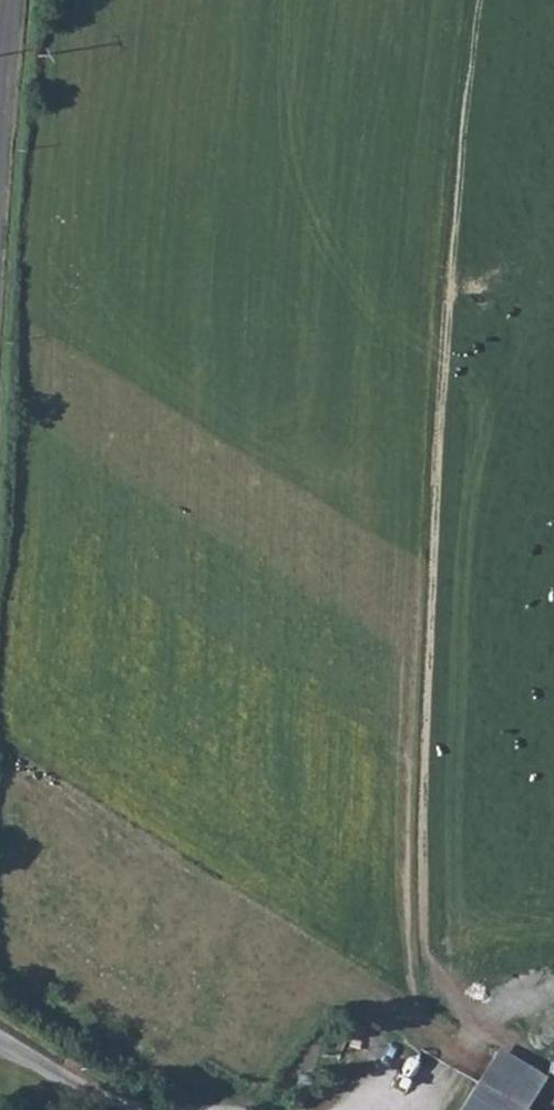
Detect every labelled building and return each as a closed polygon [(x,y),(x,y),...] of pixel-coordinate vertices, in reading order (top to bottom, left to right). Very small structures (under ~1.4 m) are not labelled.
[(464,1080),(450,1109),(518,1109),(464,1080)]
